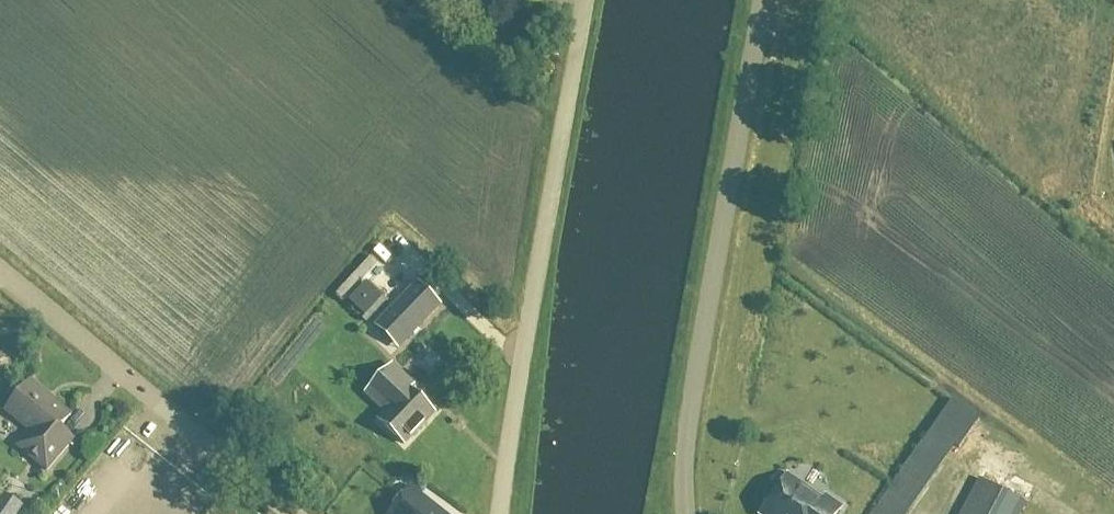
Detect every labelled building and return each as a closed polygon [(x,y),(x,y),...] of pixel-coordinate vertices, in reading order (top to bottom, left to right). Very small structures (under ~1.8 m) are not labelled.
[(418,283),(376,327),(383,334),(398,348),(407,339),(440,304),(418,283)] [(366,317),(382,299),(367,285),(350,302),(366,317)] [(405,445),(434,414),(409,391),(414,386),(392,366),(367,393),(388,413),(380,421),(405,445)] [(31,430),(17,446),(47,472),(73,440),(60,429),(71,415),(54,402),(53,404),(45,397),(47,395),(31,382),(7,410),(31,430)] [(874,513),(907,513),(954,446),(958,448),(978,419),(953,401),(874,513)] [(789,476),(780,488),(777,486),(773,487),(765,498),(765,503),(769,505),(762,513),(837,513),(841,509),(824,498),(823,500),(789,476)] [(1022,505),(977,482),(960,513),(1018,513),(1022,505)] [(411,488),(391,513),(445,513),(411,488)] [(6,497),(0,506),(0,513),(17,513),(21,507),(6,497)]
